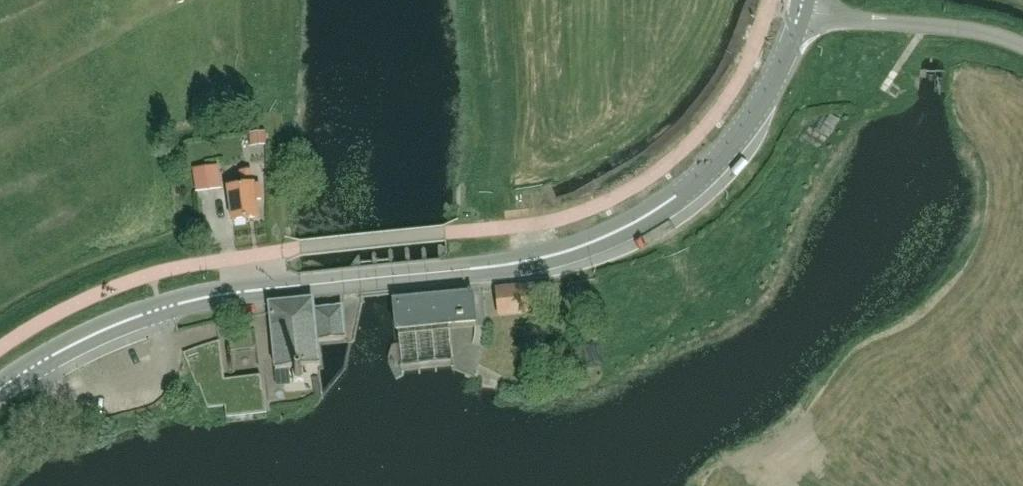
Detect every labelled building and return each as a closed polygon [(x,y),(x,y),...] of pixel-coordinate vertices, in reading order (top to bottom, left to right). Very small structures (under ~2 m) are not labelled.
[(252,123),(255,144),(275,142),(273,120),(252,123)] [(227,154),(197,160),(202,185),(232,180),(227,154)] [(262,200),(260,183),(253,184),(251,170),(239,172),(241,186),(227,188),(232,222),(258,218),(255,201),(262,200)] [(552,310),(550,285),(528,287),(518,288),(496,290),(496,291),(499,316),(552,310)] [(448,324),(475,322),(472,294),(395,302),(394,302),(396,330),(397,329),(448,324)] [(314,309),(312,299),(268,303),(275,370),(319,366),(317,342),(345,340),(342,307),(314,309)] [(207,408),(225,406),(226,417),(265,412),(260,375),(224,379),(220,340),(201,346),(183,353),(196,385),(198,385),(207,408)]
